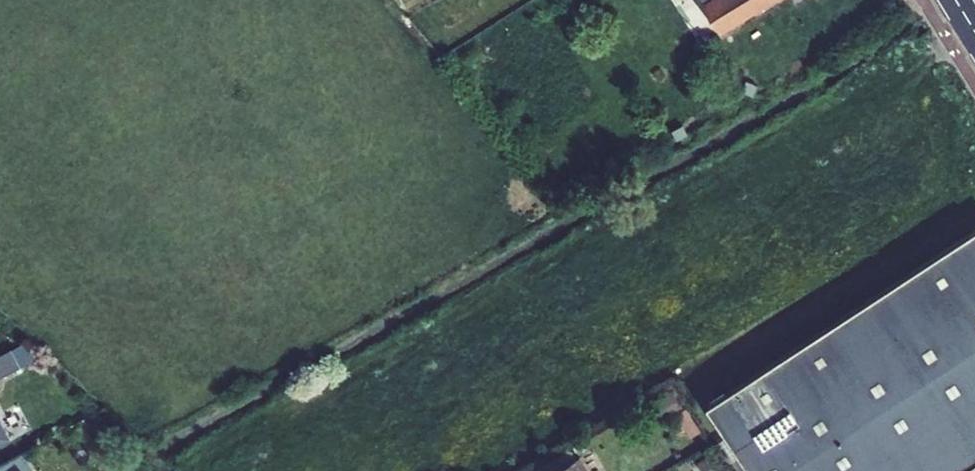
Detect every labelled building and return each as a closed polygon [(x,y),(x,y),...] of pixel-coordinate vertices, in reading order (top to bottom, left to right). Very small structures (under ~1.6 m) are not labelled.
[(706,4),(704,0),(679,0),(704,41),(771,0),(712,0),(706,4)] [(748,470),(963,470),(974,463),(974,230),(706,407),(748,470)] [(0,461),(0,470),(21,470),(28,466),(17,452),(0,461)] [(554,470),(577,470),(572,461),(554,470)]
